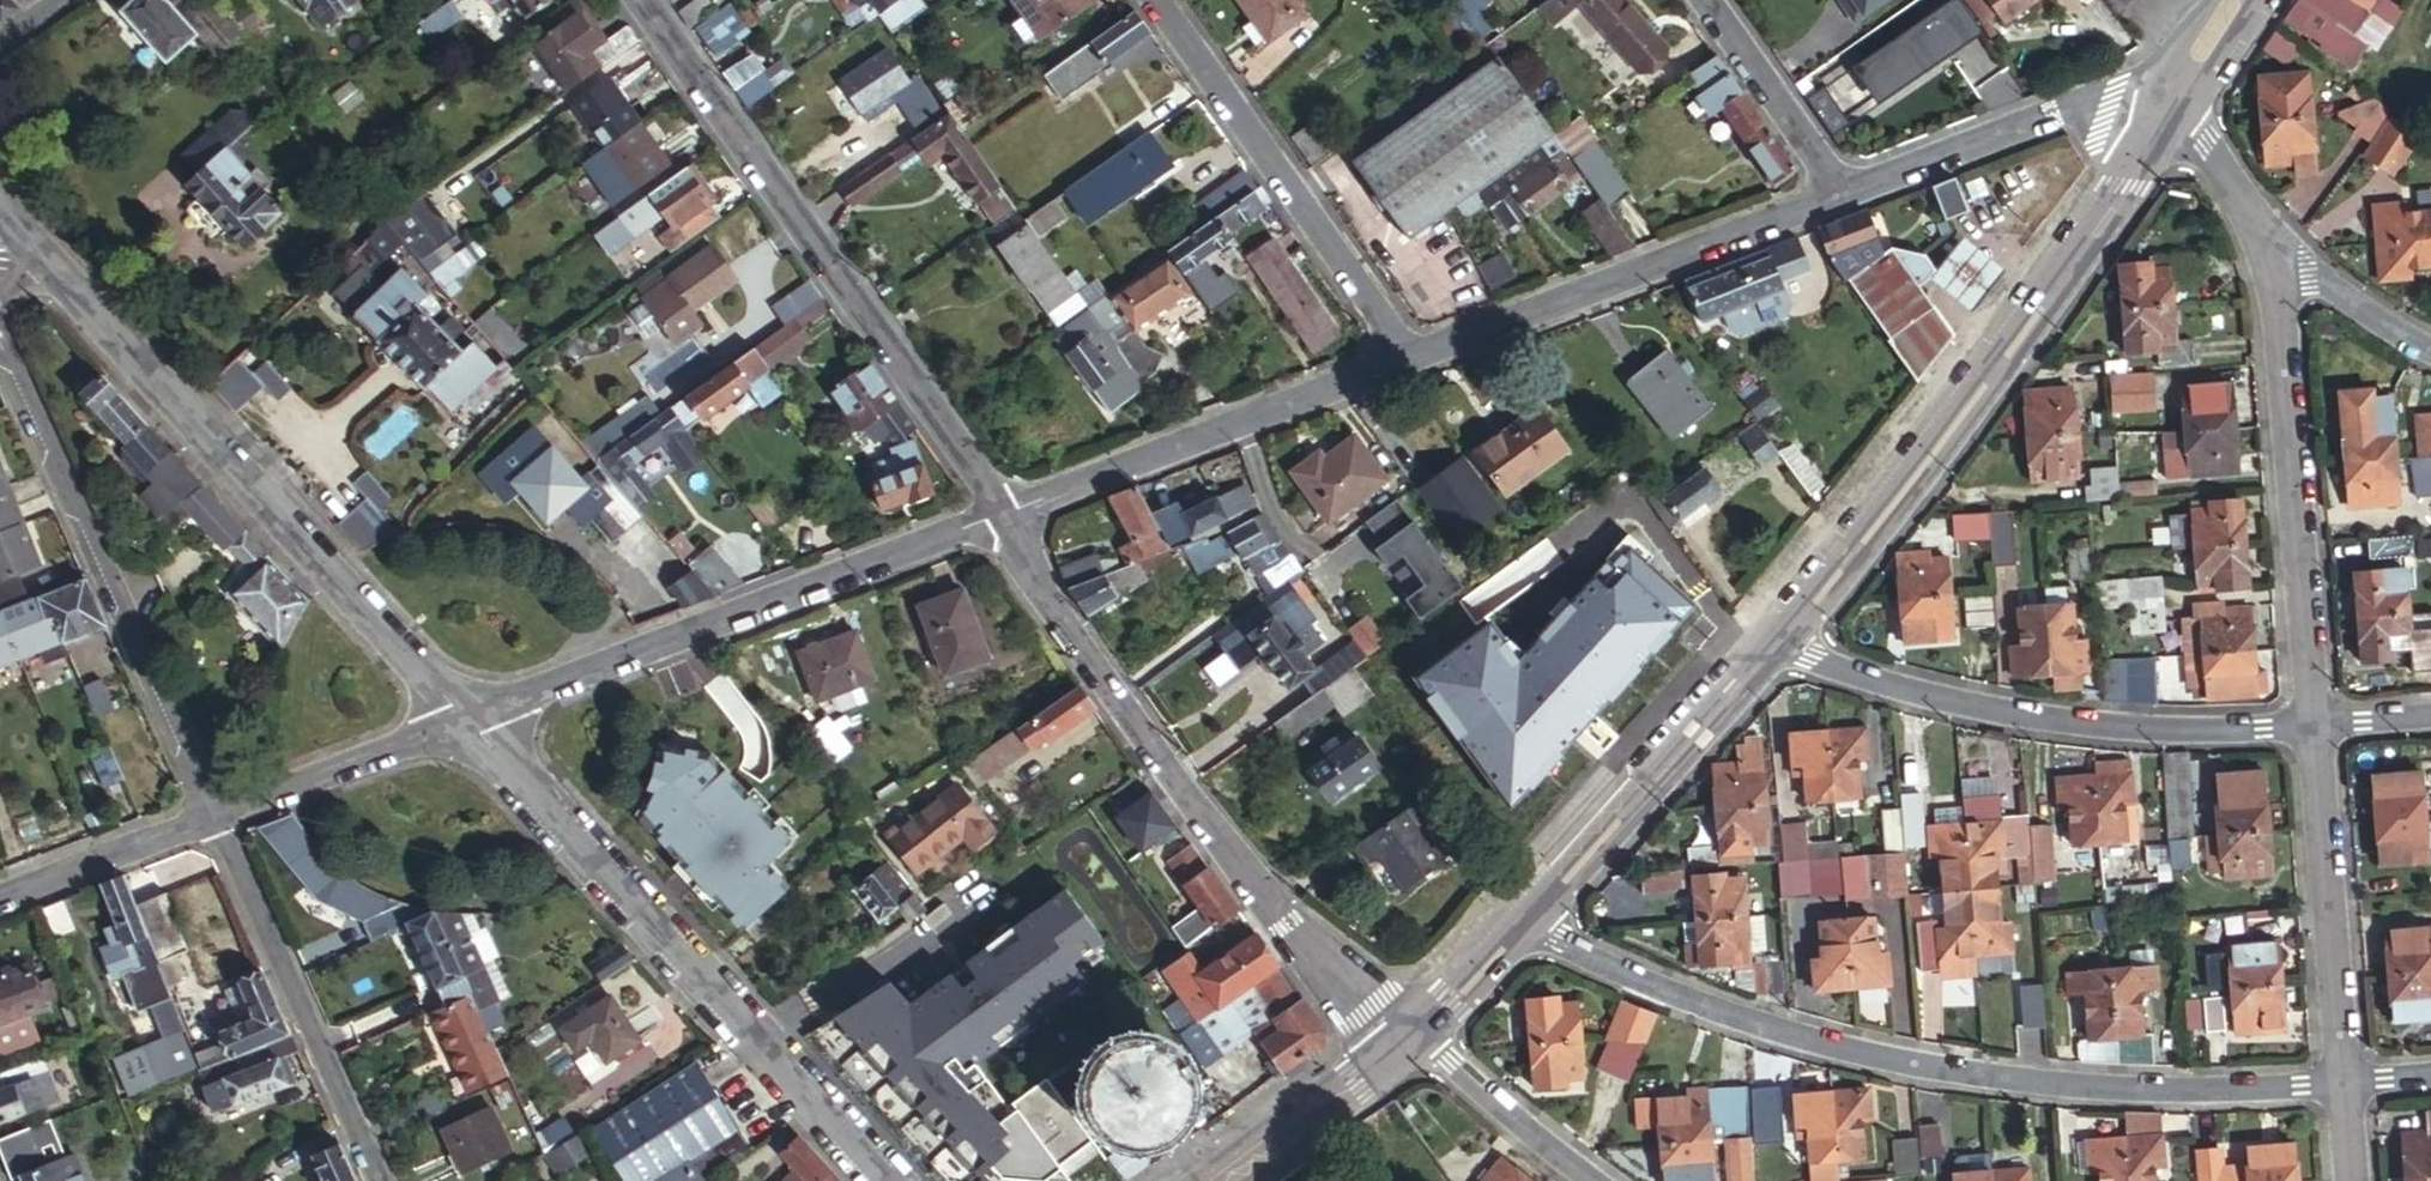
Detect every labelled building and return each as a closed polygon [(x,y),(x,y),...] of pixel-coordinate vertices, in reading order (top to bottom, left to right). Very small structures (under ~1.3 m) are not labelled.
[(21,9),(12,0),(0,0),(0,23),(21,9)] [(226,46),(224,43),(197,12),(187,0),(140,0),(123,16),(168,66),(203,36),(218,51),(226,46)] [(197,12),(224,43),(238,29),(211,0),(209,0),(197,12)] [(319,27),(358,0),(299,0),(319,27)] [(437,9),(426,17),(415,24),(426,40),(462,14),(451,0),(449,0),(437,9)] [(437,9),(449,0),(432,0),(437,9)] [(515,12),(521,8),(526,15),(547,0),(506,0),(515,12)] [(568,19),(583,8),(578,0),(574,0),(561,9),(568,19)] [(676,11),(689,29),(718,9),(711,0),(691,0),(676,11)] [(878,13),(869,0),(854,0),(867,20),(878,13)] [(878,13),(896,0),(869,0),(878,13)] [(893,34),(925,11),(918,0),(896,0),(878,13),(893,34)] [(1016,14),(1032,39),(1085,5),(1082,0),(1039,0),(1033,5),(1029,0),(1007,0),(1016,14)] [(1263,43),(1298,19),(1285,0),(1233,0),(1263,43)] [(1539,3),(1555,22),(1579,2),(1581,0),(1543,0),(1539,3)] [(1579,2),(1638,72),(1663,51),(1650,35),(1640,24),(1621,0),(1581,0),(1579,2)] [(1884,0),(1843,0),(1838,4),(1851,23),(1884,0)] [(1857,62),(1884,99),(1979,32),(1956,0),(1944,0),(1857,62)] [(2036,0),(1983,0),(2003,26),(2036,0)] [(2301,0),(2298,0),(2286,18),(2337,54),(2351,34),(2301,0)] [(2351,34),(2366,45),(2376,52),(2401,12),(2384,0),(2301,0),(2351,34)] [(534,43),(567,89),(637,38),(626,22),(601,39),(593,29),(597,27),(583,8),(568,19),(534,43)] [(1133,8),(1041,75),(1060,101),(1096,75),(1094,72),(1149,31),(1133,8)] [(1032,39),(1016,14),(1004,22),(1019,47),(1032,39)] [(1657,29),(1647,18),(1640,24),(1650,35),(1657,29)] [(2349,69),(2366,45),(2351,34),(2337,54),(2334,58),(2349,69)] [(2266,56),(2294,64),(2301,43),(2273,35),(2266,56)] [(908,79),(887,49),(841,80),(861,109),(893,89),(896,96),(910,113),(931,99),(914,75),(908,79)] [(1773,180),(1791,169),(1711,53),(1684,73),(1709,110),(1718,104),(1773,180)] [(1551,136),(1496,56),(1349,162),(1406,240),(1455,205),(1498,174),(1536,146),(1549,137),(1551,136)] [(780,61),(734,92),(745,107),(789,76),(780,61)] [(1821,88),(1848,125),(1884,99),(1857,62),(1821,88)] [(1704,114),(1709,110),(1684,73),(1678,77),(1704,114)] [(2257,78),(2259,122),(2312,119),(2310,84),(2292,85),(2291,75),(2257,78)] [(2309,75),(2291,75),(2292,85),(2310,84),(2309,75)] [(606,144),(641,119),(610,76),(575,101),(606,144)] [(858,122),(896,96),(893,89),(861,109),(841,80),(833,86),(858,122)] [(1803,101),(1830,138),(1848,125),(1821,88),(1803,101)] [(965,137),(941,102),(828,179),(841,198),(915,147),(919,154),(932,145),(974,204),(977,201),(999,185),(979,157),(965,137)] [(971,118),(960,102),(951,108),(963,124),(971,118)] [(1122,125),(1133,142),(1145,134),(1164,120),(1152,103),(1122,125)] [(2378,110),(2366,103),(2360,105),(2348,124),(2362,134),(2378,110)] [(228,228),(244,244),(282,209),(260,187),(266,181),(254,169),(249,175),(225,149),(251,124),(235,106),(203,134),(220,151),(187,183),(203,200),(186,217),(212,243),(228,228)] [(2380,112),(2356,149),(2388,171),(2413,134),(2380,112)] [(637,186),(672,162),(641,119),(606,144),(577,165),(593,186),(622,165),(637,186)] [(2312,119),(2259,122),(2263,169),(2297,165),(2297,155),(2314,154),(2312,119)] [(1323,152),(1305,127),(1286,140),(1305,166),(1323,152)] [(965,137),(979,157),(990,149),(976,129),(965,137)] [(1023,219),(1036,238),(1042,233),(1051,245),(1079,226),(1071,214),(1074,211),(1084,225),(1168,166),(1145,134),(1133,142),(1023,219)] [(1548,163),(1560,154),(1549,137),(1536,146),(1548,163)] [(1589,143),(1567,158),(1596,200),(1604,211),(1626,195),(1589,143)] [(1536,146),(1498,174),(1527,214),(1577,178),(1560,154),(1548,163),(1536,146)] [(2297,155),(2297,165),(2298,178),(2316,176),(2314,154),(2297,155)] [(696,169),(691,162),(614,217),(622,228),(654,207),(669,228),(658,236),(668,254),(721,216),(714,204),(718,200),(697,169),(696,169)] [(1215,191),(1227,207),(1253,188),(1241,172),(1215,191)] [(1498,174),(1455,205),(1463,217),(1482,203),(1502,231),(1527,214),(1498,174)] [(1953,177),(1932,185),(1945,220),(1967,211),(1953,177)] [(993,226),(1016,210),(999,185),(977,201),(993,226)] [(1227,207),(1162,253),(1178,275),(1230,238),(1227,234),(1270,203),(1258,185),(1253,188),(1227,207)] [(412,200),(381,222),(399,242),(399,243),(417,262),(444,242),(412,200)] [(1632,251),(1604,211),(1596,200),(1578,213),(1611,258),(1632,251)] [(2376,246),(2430,240),(2430,215),(2404,218),(2403,207),(2372,210),(2376,246)] [(1036,238),(1023,219),(1016,210),(993,226),(988,229),(1001,245),(995,250),(1044,318),(1077,296),(1075,293),(1036,238)] [(1875,238),(1867,210),(1817,229),(1825,255),(1886,340),(1933,302),(1917,280),(1935,267),(1925,252),(1891,244),(1879,252),(1874,239),(1875,238)] [(399,242),(381,222),(359,242),(378,263),(399,243),(399,242)] [(1244,258),(1313,353),(1342,333),(1272,237),(1244,258)] [(1805,264),(1796,238),(1765,250),(1768,259),(1687,290),(1696,315),(1719,306),(1777,283),(1775,276),(1805,264)] [(2376,246),(2381,285),(2411,281),(2410,270),(2430,267),(2430,240),(2376,246)] [(707,241),(664,272),(665,274),(689,309),(733,278),(707,241)] [(359,242),(351,250),(381,284),(390,276),(378,263),(359,242)] [(470,242),(426,273),(435,283),(460,312),(472,304),(450,279),(481,257),(470,242)] [(1495,254),(1472,265),(1484,288),(1507,277),(1495,254)] [(1130,283),(1127,278),(1113,289),(1085,308),(1087,310),(1140,385),(1154,375),(1165,358),(1144,351),(1133,334),(1186,295),(1161,260),(1130,283)] [(2129,265),(2132,308),(2181,307),(2180,289),(2203,288),(2202,261),(2129,265)] [(423,294),(399,268),(390,276),(381,284),(351,312),(463,433),(469,427),(482,442),(533,394),(508,365),(467,320),(460,312),(435,283),(423,294)] [(689,309),(665,274),(638,293),(669,339),(697,319),(689,309)] [(1077,296),(1085,308),(1113,289),(1103,275),(1075,293),(1077,296)] [(820,297),(822,296),(809,277),(777,301),(790,318),(820,297)] [(1777,283),(1719,306),(1725,322),(1735,326),(1780,308),(1783,303),(1777,283)] [(1077,296),(1044,318),(1053,331),(1085,308),(1077,296)] [(824,312),(820,297),(790,318),(799,329),(803,327),(824,312)] [(1886,340),(1918,385),(1957,336),(1933,302),(1886,340)] [(486,307),(467,320),(508,365),(524,351),(486,307)] [(2181,307),(2132,308),(2135,353),(2166,351),(2167,362),(2208,359),(2207,340),(2182,341),(2181,307)] [(1108,417),(1144,391),(1140,385),(1087,310),(1050,338),(1108,417)] [(788,346),(807,332),(803,327),(799,329),(790,318),(775,328),(788,346)] [(766,367),(791,350),(788,346),(775,328),(751,345),(766,367)] [(807,332),(788,346),(791,350),(809,337),(807,332)] [(698,415),(766,367),(751,345),(716,370),(666,405),(680,423),(696,412),(698,415)] [(257,350),(242,364),(250,373),(265,359),(257,350)] [(1673,440),(1709,413),(1663,351),(1626,379),(1673,440)] [(242,364),(235,357),(206,385),(232,413),(262,386),(250,373),(242,364)] [(265,359),(250,373),(262,386),(276,402),(292,388),(265,359)] [(862,428),(897,402),(868,361),(851,374),(846,370),(839,375),(843,380),(829,390),(845,412),(858,430),(862,428)] [(145,425),(99,375),(78,396),(125,446),(145,425)] [(2153,410),(2151,375),(2110,378),(2111,412),(2153,410)] [(1747,389),(1733,399),(1747,417),(1770,399),(1757,381),(1747,389)] [(1742,383),(1729,393),(1733,399),(1747,389),(1742,383)] [(2186,398),(2189,430),(2189,432),(2236,429),(2233,386),(2204,388),(2186,389),(2186,398)] [(2031,396),(2034,438),(2084,436),(2082,408),(2078,408),(2077,391),(2031,396)] [(897,402),(862,428),(872,442),(882,436),(886,442),(890,449),(889,450),(892,456),(869,464),(876,482),(871,484),(871,485),(867,487),(879,516),(903,506),(907,508),(928,500),(929,496),(932,495),(912,449),(924,440),(897,402)] [(2341,419),(2345,464),(2397,459),(2392,403),(2375,404),(2376,416),(2341,419)] [(680,423),(666,405),(591,459),(592,461),(632,506),(650,493),(630,465),(626,467),(624,463),(680,423)] [(1470,456),(1501,496),(1560,451),(1530,410),(1470,456)] [(858,430),(845,412),(832,421),(845,439),(858,430)] [(1769,447),(1747,417),(1732,428),(1757,459),(1770,448),(1769,447)] [(168,450),(145,425),(125,446),(121,449),(122,459),(136,474),(147,473),(156,482),(151,488),(144,495),(164,515),(179,506),(146,471),(168,450)] [(632,506),(592,461),(574,477),(528,425),(475,472),(500,499),(514,486),(528,502),(533,498),(543,509),(553,500),(557,505),(561,502),(577,521),(584,515),(607,541),(639,513),(632,506)] [(2239,473),(2236,431),(2236,429),(2189,432),(2191,468),(2210,467),(2211,476),(2239,473)] [(2084,436),(2034,438),(2037,486),(2084,482),(2082,463),(2086,463),(2084,436)] [(1380,482),(1349,439),(1328,455),(1318,443),(1300,456),(1306,463),(1289,476),(1324,523),(1329,520),(1334,526),(1350,513),(1347,506),(1380,482)] [(1787,444),(1769,447),(1770,448),(1800,488),(1813,478),(1787,444)] [(200,485),(168,450),(146,471),(179,506),(200,485)] [(2397,459),(2345,464),(2349,508),(2384,505),(2401,504),(2400,495),(2397,459)] [(1697,503),(1715,489),(1693,461),(1648,496),(1669,525),(1677,518),(1697,503)] [(2089,500),(2116,498),(2114,466),(2093,467),(2094,484),(2089,484),(2089,500)] [(0,467),(0,476),(5,490),(9,489),(0,467)] [(363,496),(374,509),(389,495),(364,467),(349,481),(363,496)] [(147,473),(136,474),(151,488),(156,482),(147,473)] [(16,508),(9,489),(5,490),(0,476),(0,514),(16,508)] [(303,599),(200,485),(179,506),(150,538),(161,549),(188,521),(201,534),(208,527),(245,567),(218,591),(273,656),(276,648),(280,639),(288,622),(295,610),(303,599)] [(766,486),(740,504),(761,532),(786,514),(766,486)] [(1173,551),(1175,550),(1180,549),(1184,547),(1199,543),(1222,535),(1264,521),(1251,488),(1244,490),(1257,520),(1242,525),(1240,519),(1173,543),(1163,519),(1154,522),(1173,551)] [(1136,564),(1173,551),(1154,522),(1132,489),(1107,498),(1133,543),(1121,551),(1128,566),(1136,564)] [(1257,520),(1244,490),(1183,515),(1181,512),(1163,519),(1173,543),(1240,519),(1242,525),(1257,520)] [(397,504),(389,495),(374,509),(380,515),(382,517),(397,504)] [(363,496),(332,523),(357,549),(369,542),(380,537),(396,530),(382,517),(380,515),(374,509),(363,496)] [(533,498),(528,502),(542,518),(557,505),(553,500),(543,509),(533,498)] [(1388,503),(1361,524),(1377,546),(1366,554),(1378,571),(1391,562),(1414,592),(1403,599),(1418,619),(1453,592),(1388,503)] [(1703,510),(1697,503),(1677,518),(1683,525),(1703,510)] [(2195,505),(2196,516),(2214,515),(2213,507),(2213,503),(2195,505)] [(2196,516),(2198,552),(2245,549),(2242,505),(2213,507),(2214,515),(2196,516)] [(0,514),(0,584),(39,570),(30,544),(26,546),(20,528),(23,527),(16,508),(0,514)] [(2013,509),(1988,510),(1992,568),(2016,567),(2013,509)] [(1618,510),(1540,568),(1584,629),(1612,668),(1690,609),(1664,574),(1656,563),(1618,510)] [(1243,562),(1268,594),(1300,571),(1264,521),(1222,535),(1240,562),(1243,562)] [(30,544),(23,527),(20,528),(26,546),(30,544)] [(2406,536),(2368,540),(2370,558),(2408,555),(2406,536)] [(1900,553),(1903,597),(1952,594),(1949,559),(1958,557),(1956,537),(1925,539),(1925,551),(1900,553)] [(1204,553),(1199,543),(1184,547),(1180,549),(1184,561),(1204,553)] [(708,549),(687,568),(708,592),(730,573),(708,549)] [(2245,549),(2198,552),(2201,588),(2219,587),(2219,596),(2249,594),(2245,549)] [(1093,554),(1057,567),(1064,588),(1117,570),(1113,561),(1099,566),(1093,554)] [(1666,555),(1656,563),(1664,574),(1674,567),(1666,555)] [(1147,576),(1159,590),(1185,571),(1174,556),(1147,576)] [(1128,566),(1117,570),(1064,588),(1083,615),(1123,593),(1144,582),(1136,564),(1128,566)] [(663,589),(681,609),(712,597),(708,592),(687,568),(663,589)] [(1540,568),(1449,635),(1489,690),(1522,735),(1594,681),(1605,673),(1612,668),(1584,629),(1540,568)] [(2088,568),(2071,569),(2073,599),(2090,598),(2088,568)] [(1268,594),(1281,612),(1275,617),(1286,633),(1302,622),(1290,606),(1305,594),(1297,584),(1305,577),(1300,571),(1268,594)] [(2356,574),(2360,619),(2411,614),(2408,579),(2391,580),(2390,571),(2356,574)] [(38,599),(47,622),(55,619),(65,643),(106,628),(85,581),(38,599)] [(2126,581),(2093,583),(2096,612),(2129,610),(2126,581)] [(942,675),(986,657),(960,589),(915,607),(942,675)] [(1126,600),(1123,593),(1083,615),(1088,621),(1126,600)] [(1952,594),(1903,597),(1906,641),(1938,639),(1939,642),(1956,641),(1952,594)] [(1989,595),(1967,597),(1970,633),(1992,632),(1989,595)] [(0,614),(0,616),(18,663),(28,659),(31,668),(69,653),(65,643),(55,619),(47,622),(38,599),(0,614)] [(2047,608),(2052,676),(2090,673),(2087,644),(2079,644),(2076,606),(2047,608)] [(2193,658),(2254,653),(2250,609),(2219,612),(2218,607),(2201,608),(2203,621),(2191,622),(2193,658)] [(2017,678),(2052,676),(2047,608),(2022,610),(2024,648),(2015,649),(2017,678)] [(1325,687),(1350,670),(1339,655),(1315,672),(1304,657),(1323,642),(1310,625),(1306,627),(1302,622),(1286,633),(1275,617),(1272,613),(1247,632),(1289,691),(1301,683),(1311,696),(1325,687)] [(1364,653),(1382,640),(1361,613),(1344,626),(1364,653)] [(2411,614),(2360,619),(2364,663),(2398,660),(2399,676),(2417,674),(2411,614)] [(18,663),(0,616),(0,669),(18,663)] [(870,678),(852,630),(793,654),(812,701),(827,695),(832,709),(840,711),(865,701),(859,683),(870,678)] [(1489,690),(1449,635),(1445,639),(1518,738),(1522,735),(1489,690)] [(2257,698),(2254,653),(2193,658),(2187,659),(2188,668),(2194,668),(2195,689),(2207,688),(2208,702),(2257,698)] [(2101,666),(2103,695),(2124,694),(2122,664),(2101,666)] [(1371,698),(1350,670),(1325,687),(1339,707),(1346,716),(1371,698)] [(1612,683),(1605,673),(1594,681),(1601,692),(1612,683)] [(35,677),(25,680),(32,697),(41,693),(35,677)] [(82,686),(95,717),(111,711),(99,680),(82,686)] [(1032,751),(1094,708),(1078,684),(989,744),(1004,766),(1030,748),(1032,751)] [(1339,707),(1325,687),(1311,696),(1297,706),(1278,719),(1292,739),(1339,707)] [(48,691),(41,693),(44,701),(51,698),(48,691)] [(829,757),(843,745),(820,717),(806,729),(829,757)] [(1868,728),(1831,732),(1837,797),(1863,795),(1860,760),(1870,759),(1868,728)] [(1379,762),(1360,736),(1351,743),(1344,732),(1319,750),(1327,760),(1310,773),(1329,799),(1379,762)] [(1837,797),(1831,732),(1797,736),(1799,765),(1809,764),(1812,799),(1837,797)] [(1735,749),(1736,766),(1743,766),(1743,775),(1762,773),(1760,741),(1744,743),(1744,748),(1735,749)] [(725,801),(749,806),(750,806),(762,762),(736,756),(737,749),(714,744),(713,747),(694,743),(689,763),(685,763),(677,800),(684,803),(678,811),(713,844),(740,816),(725,803),(725,801)] [(989,744),(959,764),(975,785),(1004,766),(989,744)] [(102,789),(121,781),(107,747),(88,755),(102,789)] [(2189,756),(2166,758),(2173,843),(2189,842),(2195,842),(2189,756)] [(2134,761),(2098,764),(2100,776),(2135,774),(2134,761)] [(1714,768),(1717,812),(1766,808),(1762,773),(1743,775),(1743,766),(1736,766),(1714,768)] [(2420,788),(2420,789),(2419,775),(2401,777),(2400,773),(2371,776),(2374,820),(2422,816),(2420,788)] [(2100,776),(2104,843),(2128,841),(2126,808),(2138,808),(2135,774),(2100,776)] [(2080,845),(2104,843),(2100,776),(2064,780),(2067,810),(2077,809),(2080,845)] [(2220,793),(2266,789),(2264,779),(2219,783),(2220,793)] [(995,833),(957,786),(905,827),(901,822),(886,834),(916,871),(963,834),(976,849),(995,833)] [(2219,839),(2270,834),(2266,789),(2220,793),(2222,810),(2217,811),(2219,839)] [(725,803),(740,816),(749,806),(725,801),(725,803)] [(1975,825),(1971,825),(1975,890),(2001,888),(1999,862),(2010,861),(2007,822),(2004,822),(2002,804),(1974,808),(1975,825)] [(1424,825),(1410,805),(1350,850),(1364,869),(1373,862),(1397,894),(1441,862),(1418,830),(1424,825)] [(1766,808),(1717,812),(1720,847),(1720,857),(1751,855),(1750,845),(1769,843),(1766,808)] [(2126,808),(2128,841),(2141,840),(2138,808),(2126,808)] [(1921,811),(1903,812),(1906,855),(1924,853),(1921,811)] [(1906,855),(1903,812),(1902,812),(1886,813),(1890,856),(1906,855)] [(293,824),(287,813),(254,826),(314,899),(358,921),(393,906),(388,904),(379,900),(365,893),(339,875),(327,865),(316,854),(308,845),(293,824)] [(2422,816),(2374,820),(2378,864),(2425,860),(2422,816)] [(1975,890),(1971,825),(1933,828),(1936,859),(1947,858),(1951,893),(1975,890)] [(2051,825),(2030,827),(2035,885),(2036,886),(2056,884),(2051,825)] [(2273,880),(2270,834),(2219,839),(2207,841),(2209,875),(2226,874),(2227,883),(2273,880)] [(876,850),(863,835),(852,845),(865,860),(876,850)] [(2189,842),(2173,843),(2174,869),(2191,868),(2189,842)] [(1164,863),(1210,925),(1234,908),(1189,844),(1164,863)] [(1720,857),(1720,847),(1690,849),(1691,870),(1695,869),(1696,869),(1721,867),(1720,857)] [(1879,898),(1910,897),(1906,855),(1890,856),(1875,857),(1879,898)] [(1850,900),(1879,898),(1875,857),(1847,859),(1850,900)] [(921,904),(883,858),(848,888),(877,923),(898,907),(907,916),(921,904)] [(1784,863),(1780,863),(1782,901),(1808,900),(1805,862),(1784,863)] [(1680,887),(1697,886),(1696,878),(1695,869),(1691,870),(1642,873),(1644,892),(1680,890),(1680,887)] [(122,874),(98,882),(133,971),(135,970),(155,962),(152,955),(133,904),(122,874)] [(1700,922),(1750,918),(1746,882),(1729,883),(1729,875),(1696,878),(1697,886),(1700,922)] [(2107,881),(2108,905),(2141,903),(2139,886),(2139,879),(2107,881)] [(2141,903),(2177,901),(2176,881),(2139,886),(2141,903)] [(1975,890),(1980,956),(2017,952),(2014,923),(2004,923),(2001,888),(1975,890)] [(1974,956),(1980,956),(1975,890),(1951,893),(1953,925),(1924,927),(1929,975),(1947,974),(1946,959),(1954,959),(1974,956)] [(1085,970),(1115,951),(1069,891),(980,957),(912,1008),(969,1077),(1096,988),(1085,970)] [(155,962),(160,976),(166,991),(198,979),(165,893),(133,904),(152,955),(155,962)] [(416,913),(393,906),(439,1005),(464,993),(426,915),(416,913)] [(764,949),(787,929),(766,907),(743,927),(764,949)] [(307,923),(322,952),(350,938),(326,913),(307,923)] [(431,916),(426,915),(464,993),(483,1032),(504,1021),(496,1005),(499,1003),(481,966),(490,962),(494,959),(483,936),(476,932),(475,933),(467,938),(456,919),(452,918),(431,916)] [(1700,922),(1691,923),(1695,966),(1735,963),(1736,966),(1754,965),(1750,918),(1700,922)] [(466,919),(456,919),(467,938),(475,933),(466,919)] [(1852,923),(1857,991),(1894,987),(1891,958),(1883,959),(1879,920),(1852,923)] [(1820,993),(1857,991),(1852,923),(1826,925),(1828,964),(1817,965),(1820,993)] [(2388,977),(2430,973),(2430,929),(2384,933),(2388,977)] [(1195,1023),(1275,966),(1253,936),(1200,974),(1184,953),(1159,971),(1195,1023)] [(585,963),(596,981),(632,956),(618,941),(585,963)] [(2230,958),(2232,995),(2282,989),(2278,947),(2248,949),(2249,957),(2230,958)] [(1975,972),(1974,956),(1954,959),(1955,972),(1959,978),(1972,977),(1975,972)] [(155,962),(135,970),(140,983),(160,976),(155,962)] [(481,966),(499,1003),(508,999),(490,962),(481,966)] [(0,973),(0,1026),(43,1009),(41,1004),(59,997),(52,976),(34,983),(26,963),(0,973)] [(1195,1023),(1176,1036),(1188,1053),(1208,1040),(1221,1057),(1251,1034),(1279,1074),(1319,1045),(1322,1033),(1275,966),(1195,1023)] [(1761,1001),(1791,999),(1788,968),(1758,970),(1761,1001)] [(2152,969),(2111,973),(2117,1041),(2147,1039),(2144,1008),(2156,1007),(2152,969)] [(2079,1044),(2080,1065),(2119,1068),(2117,1041),(2111,973),(2070,976),(2072,1014),(2091,1012),(2093,1043),(2079,1044)] [(2388,977),(2391,1021),(2430,1018),(2430,973),(2388,977)] [(191,1057),(196,1072),(290,1039),(262,974),(235,986),(250,1020),(245,1022),(238,1018),(225,1023),(222,1034),(225,1044),(191,1057)] [(1064,1169),(1094,1148),(1053,1086),(1007,1116),(969,1077),(912,1008),(893,984),(816,1019),(957,1180),(1070,1180),(1064,1169)] [(2044,987),(2022,988),(2025,1031),(2047,1030),(2044,987)] [(2282,989),(2232,995),(2235,1038),(2286,1034),(2282,989)] [(501,1070),(483,1032),(464,993),(439,1005),(430,1009),(444,1035),(450,1033),(464,1063),(459,1066),(469,1085),(501,1070)] [(585,1037),(599,1061),(634,1039),(606,994),(571,1015),(585,1037)] [(60,1003),(68,1025),(81,1020),(73,998),(60,1003)] [(1529,1002),(1532,1046),(1581,1043),(1580,1008),(1562,1009),(1562,1000),(1529,1002)] [(1649,1043),(1661,1017),(1626,1002),(1609,1043),(1612,1043),(1649,1043)] [(2223,1005),(2203,1007),(2205,1038),(2225,1037),(2223,1005)] [(571,1015),(555,1025),(569,1048),(585,1037),(571,1015)] [(450,1033),(444,1035),(459,1066),(464,1063),(450,1033)] [(177,1034),(112,1056),(124,1093),(190,1070),(177,1034)] [(290,1039),(196,1072),(195,1072),(211,1115),(297,1083),(287,1060),(298,1056),(290,1039)] [(1208,1040),(1188,1053),(1201,1071),(1221,1057),(1208,1040)] [(1581,1043),(1532,1046),(1534,1092),(1567,1089),(1566,1079),(1583,1078),(1581,1043)] [(1628,1090),(1649,1043),(1612,1043),(1597,1076),(1628,1090)] [(1119,1125),(1125,1128),(1131,1129),(1138,1130),(1147,1129),(1158,1126),(1168,1118),(1175,1110),(1180,1098),(1181,1087),(1179,1077),(1174,1066),(1165,1055),(1156,1050),(1148,1047),(1140,1046),(1132,1046),(1124,1049),(1116,1054),(1107,1062),(1099,1074),(1097,1086),(1098,1096),(1102,1108),(1107,1115),(1113,1121),(1119,1125)] [(0,1072),(0,1122),(56,1101),(40,1057),(0,1072)] [(723,1123),(687,1061),(666,1073),(668,1075),(588,1124),(621,1180),(625,1180),(723,1123)] [(515,1101),(504,1076),(488,1085),(498,1109),(515,1101)] [(1752,1105),(1751,1089),(1689,1093),(1689,1099),(1641,1102),(1643,1130),(1661,1129),(1662,1143),(1710,1140),(1708,1107),(1752,1105)] [(1872,1091),(1834,1094),(1839,1159),(1839,1160),(1849,1159),(1868,1158),(1865,1122),(1875,1122),(1872,1091)] [(1839,1159),(1834,1094),(1796,1098),(1799,1128),(1808,1128),(1812,1162),(1839,1160),(1839,1159)] [(1734,1140),(1754,1138),(1752,1105),(1708,1107),(1710,1140),(1734,1140)] [(462,1176),(505,1156),(484,1111),(441,1131),(462,1176)] [(2161,1114),(2125,1113),(2125,1139),(2163,1137),(2161,1114)] [(561,1117),(532,1136),(540,1153),(570,1132),(561,1117)] [(625,1180),(695,1180),(702,1176),(738,1150),(723,1123),(625,1180)] [(1940,1123),(1922,1124),(1924,1155),(1943,1154),(1940,1123)] [(794,1134),(778,1151),(794,1168),(806,1180),(836,1180),(794,1134)] [(546,1157),(559,1177),(594,1156),(582,1135),(546,1157)] [(2125,1139),(2129,1180),(2158,1180),(2157,1168),(2165,1167),(2163,1137),(2125,1139)] [(2406,1180),(2430,1180),(2430,1137),(2429,1137),(2403,1139),(2406,1180)] [(1754,1138),(1734,1140),(1736,1180),(1757,1180),(1754,1138)] [(1777,1138),(1755,1138),(1756,1162),(1778,1162),(1777,1138)] [(2125,1139),(2091,1143),(2093,1174),(2104,1173),(2104,1180),(2129,1180),(2125,1139)] [(1662,1143),(1664,1180),(1695,1180),(1696,1179),(1712,1178),(1710,1140),(1662,1143)] [(1921,1176),(1919,1141),(1894,1143),(1895,1178),(1921,1176)] [(2248,1180),(2298,1180),(2295,1145),(2249,1149),(2251,1166),(2247,1167),(2248,1180)] [(338,1146),(310,1157),(320,1180),(353,1180),(338,1146)] [(2198,1180),(2248,1180),(2247,1167),(2223,1169),(2222,1151),(2196,1153),(2198,1180)] [(18,1180),(83,1180),(72,1155),(17,1177),(18,1180)] [(1503,1159),(1485,1180),(1528,1180),(1503,1159)] [(1839,1160),(1840,1180),(1850,1180),(1849,1159),(1839,1160)] [(1994,1173),(1994,1160),(1958,1163),(1958,1175),(1994,1173)] [(1778,1164),(1761,1166),(1763,1180),(1780,1180),(1778,1164)] [(794,1168),(779,1180),(806,1180),(794,1168)] [(2031,1170),(1994,1173),(1995,1180),(2031,1180),(2031,1170)]
